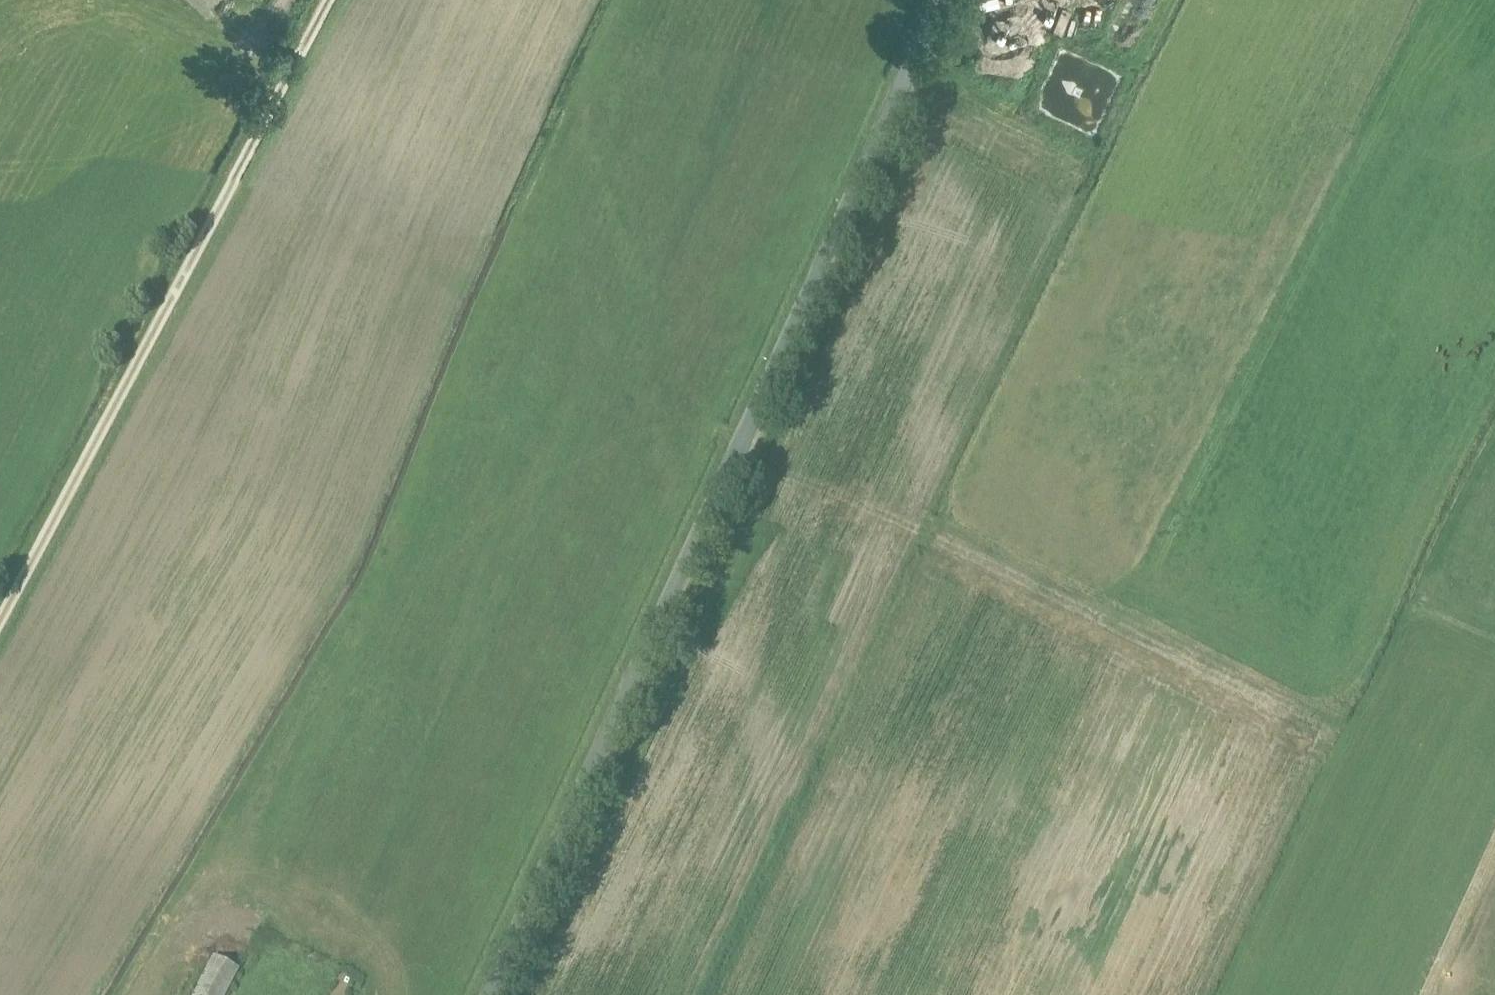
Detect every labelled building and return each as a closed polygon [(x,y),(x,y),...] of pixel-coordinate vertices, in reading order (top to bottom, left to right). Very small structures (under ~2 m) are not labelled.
[(239,968),(214,956),(194,994),(226,994),(239,968)]
